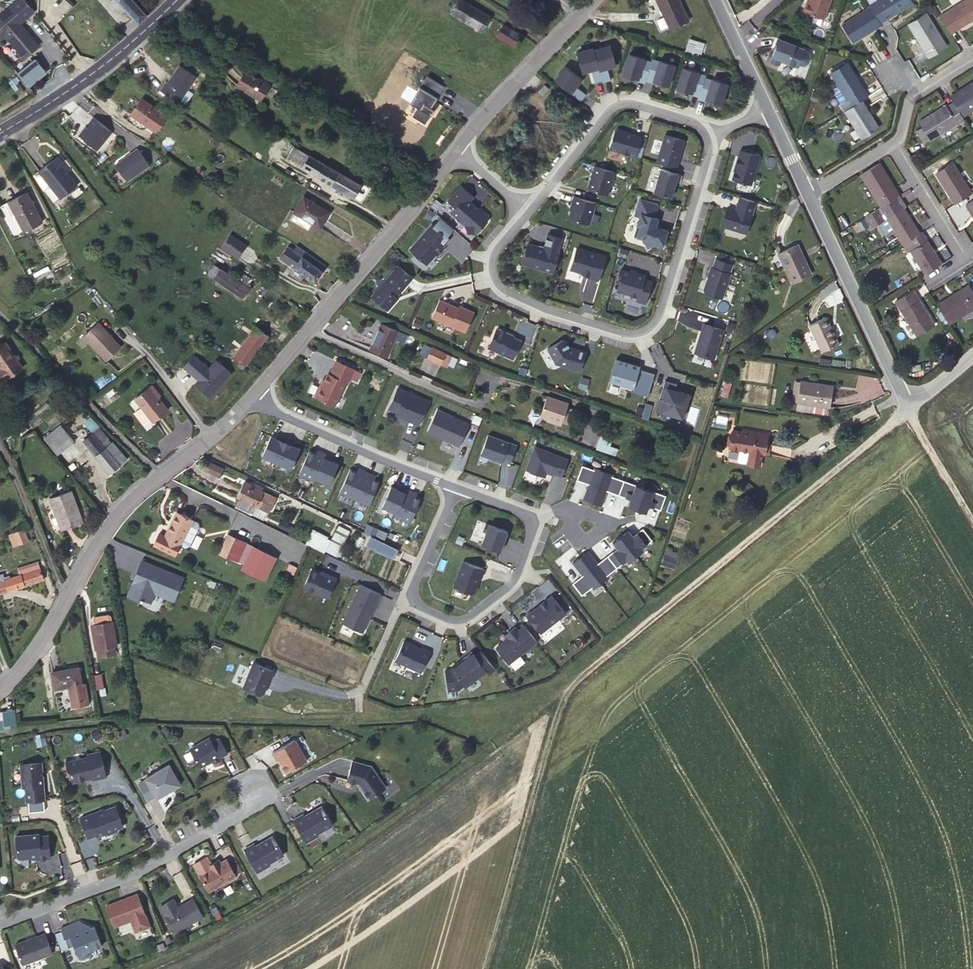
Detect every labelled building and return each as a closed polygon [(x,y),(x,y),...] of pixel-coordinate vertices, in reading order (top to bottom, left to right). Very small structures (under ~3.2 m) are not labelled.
[(0,15),(0,40),(5,35),(24,58),(38,46),(22,26),(20,27),(18,24),(33,12),(23,0),(18,0),(0,15)] [(147,14),(134,0),(118,0),(138,23),(147,14)] [(467,21),(475,7),(463,0),(458,0),(450,12),(467,21)] [(674,27),(692,19),(684,0),(660,0),(674,27)] [(834,0),(809,0),(804,14),(826,23),(834,0)] [(869,5),(870,7),(880,23),(912,3),(911,1),(910,0),(877,0),(869,5)] [(939,16),(950,34),(972,19),(972,0),(965,0),(939,16)] [(475,7),(467,21),(481,30),(490,16),(475,7)] [(880,23),(870,7),(841,24),(853,42),(881,25),(880,23)] [(946,46),(925,13),(907,24),(928,57),(946,46)] [(504,24),(497,35),(514,45),(521,35),(504,24)] [(689,37),(685,51),(700,56),(705,42),(689,37)] [(808,50),(779,41),(772,62),(799,72),(800,68),(806,69),(809,66),(811,62),(810,57),(808,50)] [(576,48),(581,73),(616,66),(611,43),(576,48)] [(623,71),(640,75),(648,56),(630,51),(623,71)] [(28,86),(47,72),(35,56),(16,71),(28,86)] [(652,77),(670,82),(676,65),(662,59),(652,77)] [(553,73),(573,91),(583,77),(563,60),(553,73)] [(850,107),(861,101),(868,96),(864,90),(862,91),(853,77),(856,76),(847,62),(830,73),(850,107)] [(160,89),(178,103),(197,78),(180,65),(165,84),(164,83),(160,89)] [(679,86),(695,91),(705,72),(683,66),(679,86)] [(246,70),(237,85),(261,99),(270,84),(246,70)] [(862,91),(864,90),(856,76),(853,77),(862,91)] [(431,112),(445,89),(428,79),(410,108),(417,112),(413,119),(425,127),(429,119),(431,120),(434,114),(431,112)] [(715,79),(707,95),(724,103),(731,84),(715,79)] [(952,103),(960,115),(967,111),(968,112),(972,109),(972,82),(966,86),(967,87),(950,98),(952,103)] [(966,85),(948,96),(950,98),(967,87),(966,86),(966,85)] [(142,98),(131,113),(156,131),(167,116),(142,98)] [(850,107),(843,111),(861,139),(878,128),(861,101),(850,107)] [(957,124),(964,120),(960,115),(952,103),(946,107),(945,105),(918,122),(929,140),(956,123),(957,124)] [(332,113),(329,119),(344,128),(348,122),(332,113)] [(112,133),(94,117),(78,137),(97,154),(112,133)] [(263,131),(254,126),(251,132),(261,137),(263,131)] [(607,146),(637,155),(644,137),(618,129),(607,146)] [(666,132),(657,161),(676,167),(687,141),(666,132)] [(343,191),(353,197),(361,185),(309,154),(308,155),(294,147),(287,158),(338,188),(343,191)] [(739,150),(732,179),(754,185),(760,157),(739,150)] [(149,169),(138,152),(116,167),(127,184),(149,169)] [(58,155),(38,170),(60,198),(77,185),(60,164),(63,162),(58,155)] [(936,173),(954,204),(971,193),(952,163),(936,173)] [(860,175),(880,207),(899,195),(879,164),(860,175)] [(616,173),(590,168),(585,186),(610,194),(616,173)] [(660,169),(653,192),(674,199),(680,174),(660,169)] [(458,206),(451,216),(478,238),(492,221),(478,209),(488,196),(465,180),(447,198),(458,206)] [(0,205),(0,208),(14,235),(42,221),(26,191),(0,205)] [(725,206),(720,226),(749,234),(758,199),(740,194),(737,207),(725,206)] [(880,207),(866,216),(873,227),(886,219),(903,208),(905,206),(899,195),(880,207)] [(294,211),(295,212),(311,222),(320,227),(329,212),(304,196),(294,211)] [(596,203),(575,197),(568,218),(589,226),(596,203)] [(639,215),(635,238),(665,246),(670,224),(656,218),(660,203),(640,199),(635,212),(639,215)] [(886,219),(902,244),(908,240),(919,233),(903,208),(886,219)] [(311,222),(295,212),(291,219),(307,228),(311,222)] [(430,224),(409,250),(430,268),(449,242),(430,224)] [(919,233),(908,240),(913,249),(910,251),(924,274),(942,263),(922,231),(919,233)] [(246,244),(229,233),(221,245),(238,257),(246,244)] [(795,235),(778,244),(792,272),(812,261),(805,247),(801,249),(795,235)] [(528,241),(521,263),(554,274),(560,252),(528,241)] [(292,248),(288,245),(280,257),(284,259),(292,248)] [(577,246),(571,269),(600,279),(608,257),(577,246)] [(292,248),(284,259),(315,281),(323,270),(292,248)] [(234,260),(226,271),(249,287),(256,275),(234,260)] [(397,263),(370,296),(391,313),(414,280),(397,263)] [(249,287),(226,271),(215,264),(208,273),(242,296),(249,287)] [(709,264),(702,291),(727,301),(735,274),(709,264)] [(646,307),(653,284),(644,282),(645,278),(622,272),(615,295),(638,301),(636,305),(646,307)] [(949,324),(972,309),(972,292),(968,285),(936,305),(949,324)] [(913,290),(895,302),(916,335),(934,324),(913,290)] [(432,319),(469,334),(475,311),(439,299),(432,319)] [(370,309),(355,301),(344,324),(358,331),(370,309)] [(828,308),(812,316),(826,342),(841,335),(828,308)] [(703,319),(695,352),(717,358),(725,326),(703,319)] [(98,322),(84,335),(106,360),(121,347),(98,322)] [(388,358),(399,330),(379,322),(368,350),(388,358)] [(496,325),(488,343),(518,357),(526,338),(496,325)] [(256,327),(234,355),(241,360),(238,364),(243,368),(268,335),(256,327)] [(556,340),(549,360),(583,372),(587,350),(556,340)] [(0,369),(0,377),(2,381),(23,367),(6,341),(0,345),(0,367),(1,368),(0,369)] [(423,343),(418,355),(453,369),(458,357),(423,343)] [(329,377),(327,376),(323,387),(343,395),(352,371),(354,372),(360,357),(342,350),(336,364),(334,363),(331,370),(329,377)] [(211,367),(197,353),(186,364),(196,374),(197,373),(201,377),(196,382),(211,396),(233,373),(219,359),(211,367)] [(618,358),(610,381),(636,391),(643,365),(618,358)] [(820,374),(805,371),(805,372),(801,393),(800,394),(814,396),(831,399),(832,399),(836,382),(819,378),(820,374)] [(153,384),(150,387),(158,397),(161,394),(153,384)] [(666,384),(659,411),(687,417),(693,391),(666,384)] [(158,397),(150,387),(135,398),(153,420),(167,409),(158,397)] [(388,409),(419,423),(429,401),(397,387),(388,409)] [(572,397),(550,389),(543,408),(556,413),(555,416),(564,419),(572,397)] [(831,399),(814,396),(813,403),(827,406),(830,404),(831,399)] [(437,409),(427,432),(462,447),(471,425),(437,409)] [(90,418),(85,422),(91,428),(95,424),(90,418)] [(745,426),(772,430),(773,426),(745,422),(745,426)] [(43,437),(56,455),(74,441),(60,423),(43,437)] [(769,448),(772,430),(745,426),(737,425),(734,443),(754,446),(753,458),(765,460),(767,448),(769,448)] [(99,428),(84,441),(96,455),(95,455),(110,472),(126,459),(112,441),(111,442),(99,428)] [(489,435),(482,455),(511,466),(518,445),(489,435)] [(599,435),(596,449),(611,453),(614,439),(599,435)] [(271,436),(261,457),(293,471),(302,450),(271,436)] [(567,461),(533,449),(525,472),(544,479),(546,474),(553,477),(554,476),(561,478),(567,461)] [(309,452),(300,474),(329,486),(339,466),(309,452)] [(227,467),(212,460),(208,467),(224,475),(227,467)] [(649,506),(661,511),(666,497),(612,477),(613,475),(603,472),(594,468),(594,470),(582,466),(576,480),(589,485),(583,500),(601,506),(607,491),(631,500),(628,507),(646,513),(649,506)] [(350,470),(341,492),(370,504),(380,483),(350,470)] [(255,483),(247,479),(239,493),(243,495),(239,504),(254,512),(258,503),(271,509),(272,509),(279,495),(266,489),(255,483)] [(268,484),(258,479),(255,483),(266,489),(268,484)] [(391,488),(382,506),(413,521),(422,500),(391,488)] [(71,491),(50,498),(61,528),(82,521),(71,491)] [(271,509),(258,503),(254,512),(266,518),(271,509)] [(181,511),(170,536),(187,543),(198,517),(181,511)] [(295,530),(279,522),(277,525),(294,534),(295,530)] [(349,531),(338,526),(326,550),(337,556),(349,531)] [(487,526),(480,544),(500,551),(506,533),(487,526)] [(24,529),(15,532),(19,544),(28,540),(24,529)] [(583,577),(573,585),(582,596),(592,589),(594,590),(609,578),(607,577),(627,561),(629,563),(644,551),(643,549),(653,541),(643,529),(633,537),(629,531),(614,543),(618,549),(598,565),(588,552),(573,564),(583,577)] [(19,544),(15,532),(10,534),(14,545),(19,544)] [(216,550),(235,559),(243,541),(224,533),(216,550)] [(367,545),(394,558),(398,549),(371,536),(367,545)] [(672,539),(670,545),(682,549),(679,558),(682,559),(686,544),(672,539)] [(235,559),(240,561),(249,543),(243,541),(235,559)] [(241,567),(251,544),(249,543),(240,561),(238,566),(241,567)] [(272,553),(251,544),(241,567),(262,576),(272,553)] [(682,549),(670,545),(667,554),(679,558),(682,549)] [(166,568),(146,560),(140,573),(144,575),(141,579),(137,578),(130,595),(145,602),(146,599),(154,602),(158,594),(177,601),(187,578),(173,571),(172,572),(165,569),(166,568)] [(18,568),(20,574),(2,579),(0,573),(0,593),(44,579),(38,561),(18,568)] [(297,566),(289,562),(285,569),(292,573),(297,566)] [(461,563),(452,590),(473,596),(483,571),(461,563)] [(306,585),(329,597),(337,578),(314,567),(306,585)] [(358,585),(343,621),(367,631),(382,596),(358,585)] [(548,594),(524,615),(540,635),(565,616),(548,594)] [(91,620),(92,626),(110,623),(109,617),(107,616),(93,618),(91,620)] [(92,626),(97,658),(110,656),(109,649),(115,648),(110,623),(92,626)] [(522,623),(494,648),(507,664),(536,641),(522,623)] [(403,641),(395,659),(424,672),(431,653),(403,641)] [(450,670),(445,670),(447,691),(458,690),(462,687),(463,688),(485,670),(488,674),(495,669),(482,653),(476,658),(472,652),(450,670)] [(254,660),(243,687),(264,695),(277,671),(254,660)] [(82,664),(52,667),(54,686),(84,682),(82,664)] [(95,689),(104,688),(102,673),(93,674),(95,689)] [(1,712),(3,727),(18,725),(16,709),(1,712)] [(207,735),(188,747),(198,764),(209,758),(212,762),(220,757),(218,755),(225,751),(217,736),(210,741),(207,735)] [(279,737),(258,751),(263,758),(266,757),(274,770),(293,758),(279,737)] [(91,775),(91,778),(105,775),(98,749),(85,752),(86,755),(64,760),(66,768),(69,769),(71,777),(74,779),(91,775)] [(40,755),(19,757),(21,777),(24,780),(26,794),(43,792),(40,755)] [(352,761),(347,781),(358,784),(362,789),(361,789),(368,800),(386,787),(371,766),(352,761)] [(179,782),(168,762),(144,775),(155,795),(179,782)] [(97,809),(79,816),(86,835),(95,832),(96,834),(103,831),(106,832),(116,828),(117,826),(121,824),(114,804),(97,810),(97,809)] [(303,814),(293,819),(306,842),(318,835),(317,833),(332,825),(321,806),(304,816),(303,814)] [(45,825),(22,827),(24,848),(27,850),(42,848),(42,851),(56,849),(54,827),(45,828),(45,825)] [(253,844),(244,849),(256,872),(268,866),(267,863),(283,855),(273,838),(270,837),(255,846),(253,844)] [(211,866),(199,872),(209,889),(236,874),(227,857),(220,860),(218,857),(209,862),(211,866)] [(112,925),(129,918),(133,930),(148,925),(135,892),(125,896),(125,897),(121,899),(121,897),(104,904),(112,925)] [(173,898),(160,906),(174,932),(202,916),(192,899),(178,907),(173,898)] [(102,943),(95,924),(92,925),(81,929),(78,920),(79,919),(80,921),(80,919),(61,926),(69,945),(70,945),(68,942),(74,940),(80,956),(84,956),(89,954),(92,951),(91,948),(102,943)] [(78,920),(81,929),(92,925),(80,919),(80,921),(79,919),(78,920)] [(45,933),(15,944),(22,964),(52,953),(45,933)]
